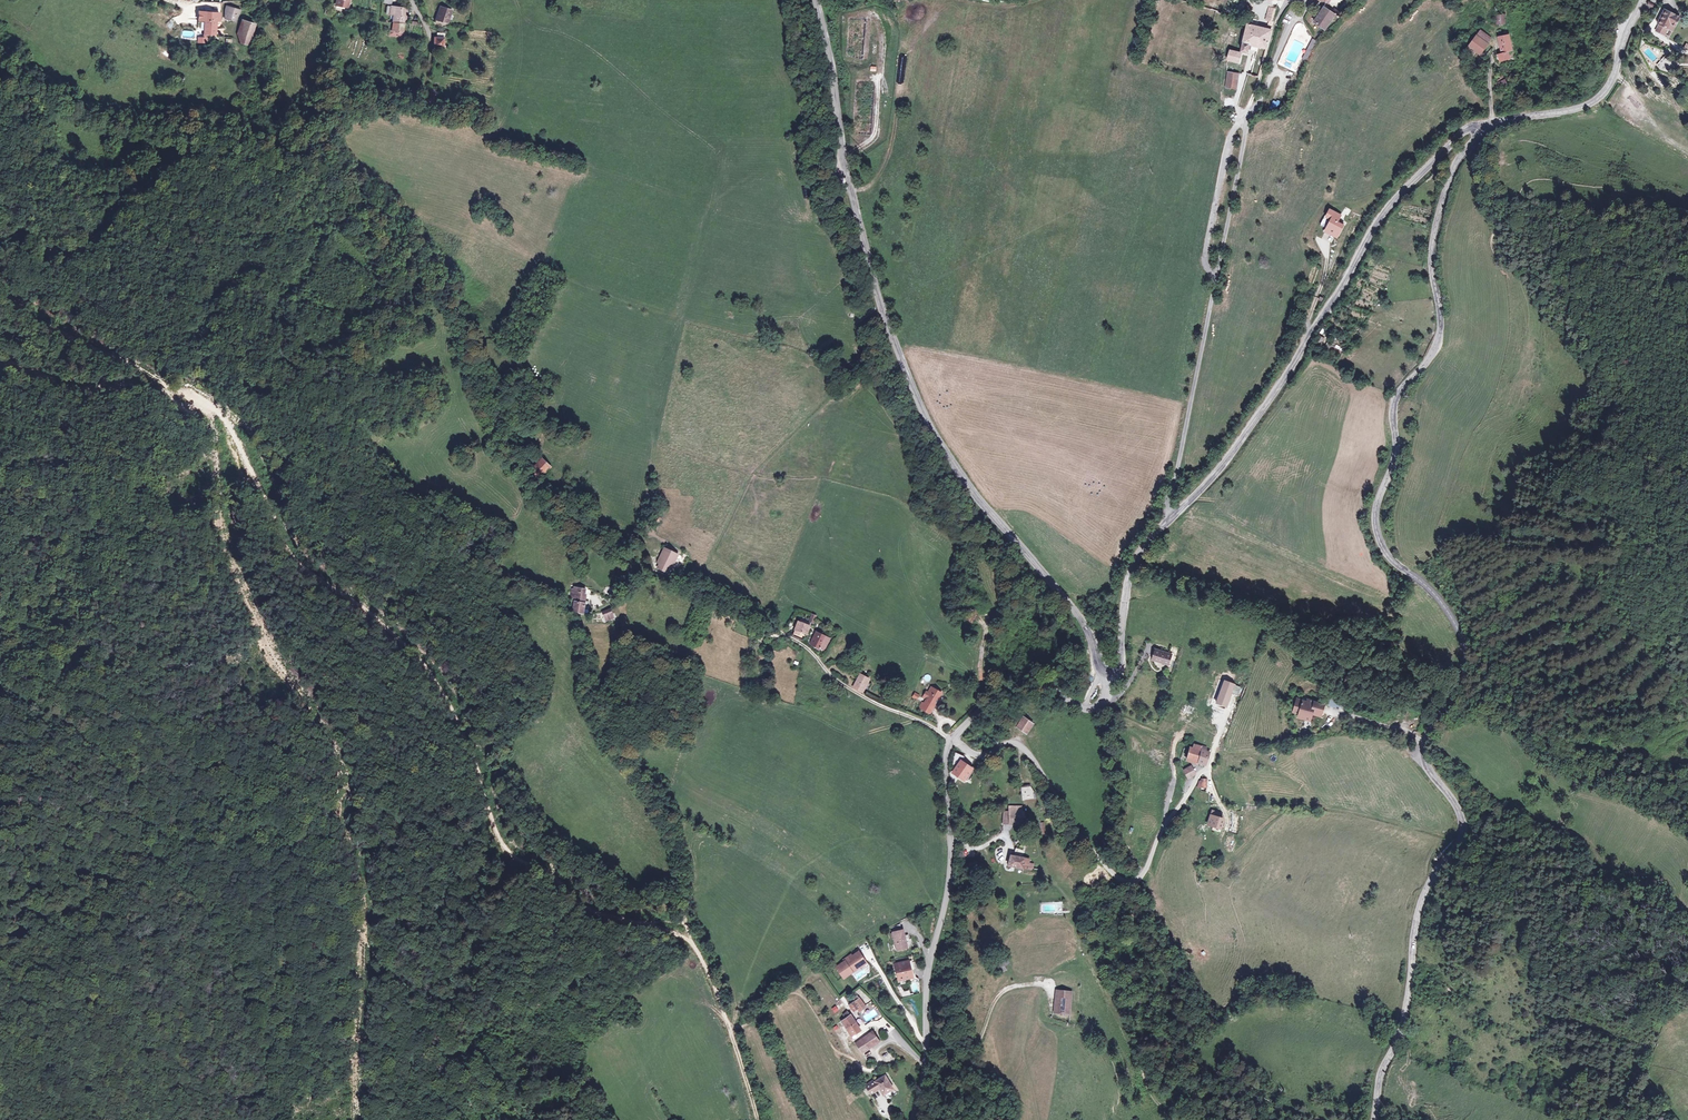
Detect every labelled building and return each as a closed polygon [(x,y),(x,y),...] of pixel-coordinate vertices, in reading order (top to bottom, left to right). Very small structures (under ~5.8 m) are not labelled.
[(334,7),(349,10),(351,0),(335,0),(334,7)] [(453,9),(440,4),(435,20),(448,24),(453,9)] [(1337,13),(1324,4),(1313,20),(1325,29),(1337,13)] [(233,8),(224,6),(221,19),(229,22),(233,8)] [(407,8),(388,6),(388,14),(392,15),(391,31),(404,32),(407,8)] [(1268,6),(1265,19),(1273,21),(1276,8),(1268,6)] [(1681,17),(1664,8),(1653,28),(1670,37),(1681,17)] [(220,12),(197,12),(197,23),(203,23),(203,36),(207,36),(216,36),(216,22),(219,22),(220,12)] [(1508,14),(1496,14),(1497,24),(1509,23),(1508,14)] [(253,24),(240,20),(234,43),(248,47),(253,24)] [(1273,30),(1249,24),(1241,52),(1251,54),(1253,45),(1268,49),(1273,30)] [(1495,38),(1481,28),(1465,50),(1473,57),(1477,51),(1482,55),(1495,38)] [(1517,51),(1512,32),(1500,35),(1505,54),(1500,55),(1502,62),(1513,59),(1512,52),(1517,51)] [(203,38),(197,38),(197,44),(208,44),(207,36),(203,36),(203,38)] [(437,37),(434,37),(434,49),(445,49),(445,38),(437,37)] [(1306,61),(1316,40),(1312,38),(1302,59),(1306,61)] [(1243,53),(1229,49),(1227,59),(1240,62),(1243,53)] [(1663,57),(1657,68),(1668,73),(1673,62),(1663,57)] [(1243,74),(1229,71),(1225,88),(1239,91),(1243,74)] [(1497,83),(1500,88),(1508,83),(1505,78),(1497,83)] [(435,95),(427,92),(423,106),(431,108),(435,95)] [(1270,108),(1277,110),(1279,101),(1273,99),(1270,108)] [(1343,214),(1331,208),(1322,225),(1325,229),(1321,239),(1330,243),(1332,236),(1339,237),(1347,224),(1341,220),(1343,214)] [(1384,287),(1385,278),(1371,276),(1369,284),(1384,287)] [(553,468),(542,457),(532,466),(542,478),(553,468)] [(680,555),(663,547),(655,564),(672,572),(680,555)] [(587,589),(573,587),(571,599),(586,601),(587,589)] [(586,603),(573,600),(571,611),(584,614),(586,603)] [(605,621),(615,617),(610,607),(601,612),(605,621)] [(812,626),(798,621),(793,634),(808,639),(812,626)] [(832,639),(815,632),(809,645),(826,652),(832,639)] [(1174,654),(1156,649),(1153,660),(1170,666),(1174,654)] [(872,679),(860,674),(854,688),(866,693),(872,679)] [(1240,687),(1224,681),(1217,704),(1226,707),(1231,693),(1238,695),(1240,687)] [(944,694),(930,687),(918,710),(932,717),(944,694)] [(1332,705),(1299,694),(1291,716),(1315,724),(1317,717),(1326,721),(1332,705)] [(1034,725),(1021,716),(1015,725),(1028,734),(1034,725)] [(1212,749),(1193,744),(1188,761),(1206,767),(1212,749)] [(1189,762),(1180,767),(1188,780),(1196,775),(1189,762)] [(971,768),(961,763),(957,771),(966,776),(971,768)] [(1206,779),(1199,778),(1198,789),(1205,790),(1206,779)] [(1034,785),(1022,786),(1024,800),(1036,798),(1034,785)] [(1009,810),(1004,810),(1003,824),(1010,825),(1010,816),(1023,817),(1024,806),(1009,806),(1009,810)] [(1224,815),(1210,810),(1205,825),(1220,830),(1224,815)] [(1034,859),(1011,854),(1008,866),(1031,871),(1034,859)] [(910,949),(904,930),(892,933),(898,952),(910,949)] [(868,965),(858,950),(833,966),(844,984),(852,978),(857,986),(874,975),(868,965)] [(910,959),(895,963),(899,982),(914,979),(910,959)] [(1075,992),(1058,989),(1054,1011),(1071,1014),(1075,992)] [(868,1009),(861,999),(851,1007),(858,1017),(868,1009)] [(852,1015),(841,1021),(852,1038),(862,1032),(852,1015)] [(881,1044),(872,1031),(855,1042),(864,1055),(881,1044)] [(866,1085),(872,1095),(881,1090),(885,1097),(897,1090),(887,1073),(866,1085)]
